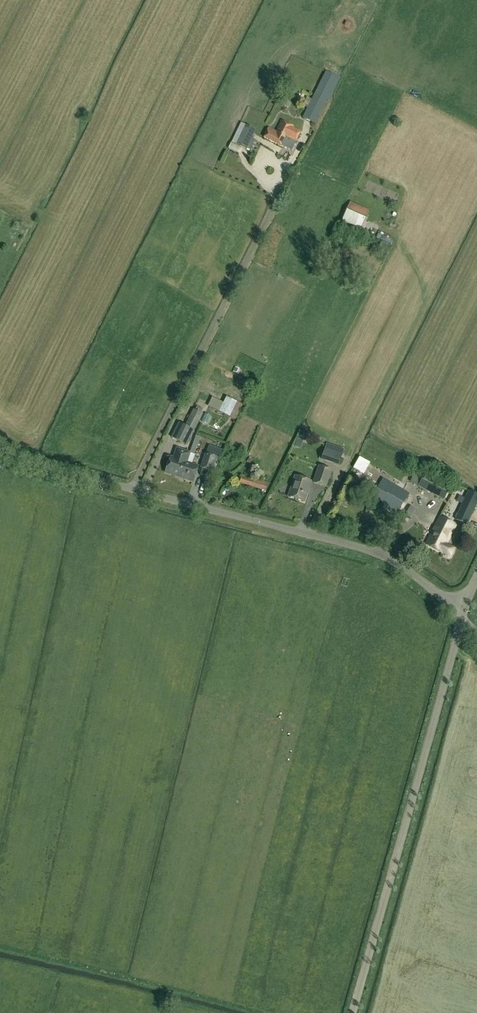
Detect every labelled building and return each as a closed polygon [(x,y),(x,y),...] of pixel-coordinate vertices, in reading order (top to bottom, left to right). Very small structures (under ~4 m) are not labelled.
[(326,72),(303,118),(315,124),(327,101),(328,102),(340,79),(326,72)] [(276,132),(269,128),(264,138),(283,148),(288,139),(296,143),(301,133),(293,129),(294,127),(282,121),(276,132)] [(247,149),(256,130),(241,123),(232,141),(247,149)] [(369,210),(350,202),(346,213),(364,221),(369,210)] [(208,407),(235,420),(243,405),(237,402),(241,394),(231,389),(224,403),(212,397),(208,407)] [(187,446),(203,415),(194,410),(185,427),(179,423),(171,438),(187,446)] [(300,430),(298,437),(304,439),(306,438),(308,432),(300,430)] [(344,449),(327,443),(321,460),(339,465),(344,449)] [(165,473),(193,483),(198,467),(187,463),(190,453),(176,448),(173,458),(171,457),(165,473)] [(205,453),(200,468),(212,473),(214,468),(215,468),(220,459),(205,453)] [(250,464),(247,475),(255,477),(258,467),(250,464)] [(319,466),(313,483),(326,488),(332,471),(319,466)] [(418,487),(445,500),(451,487),(425,474),(418,487)] [(268,483),(242,475),(239,483),(266,490),(268,483)] [(304,502),(311,482),(295,477),(289,497),(304,502)] [(364,479),(358,489),(403,514),(408,505),(404,502),(409,493),(382,478),(377,487),(364,479)] [(476,504),(476,495),(469,491),(456,520),(466,526),(476,504)] [(440,518),(436,525),(443,529),(440,535),(437,541),(441,543),(437,550),(450,557),(454,549),(446,545),(456,526),(440,518)] [(443,529),(436,525),(426,545),(437,550),(441,543),(437,541),(440,535),(443,529)]
